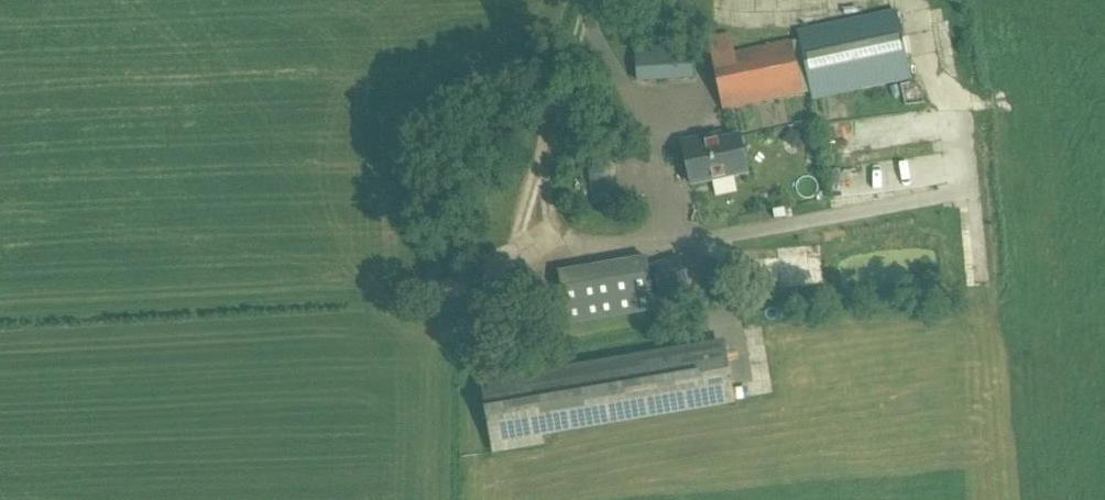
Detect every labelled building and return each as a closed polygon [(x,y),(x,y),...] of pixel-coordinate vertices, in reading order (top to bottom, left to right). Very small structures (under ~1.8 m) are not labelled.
[(734,52),(730,33),(708,38),(723,109),(803,92),(798,65),(806,63),(813,98),(910,77),(895,9),(799,31),(801,40),(792,42),(792,41),(734,52)] [(691,46),(636,50),(638,79),(693,76),(691,46)] [(902,116),(816,124),(819,150),(904,141),(902,116)] [(739,135),(721,139),(720,134),(702,138),(703,143),(685,147),(693,184),(747,172),(739,135)] [(931,152),(880,160),(885,189),(936,180),(931,152)] [(615,170),(590,173),(594,203),(619,201),(615,170)] [(647,258),(559,272),(568,327),(655,313),(647,258)] [(682,259),(653,269),(662,297),(654,300),(657,309),(681,300),(677,289),(690,285),(682,259)] [(726,338),(483,378),(494,452),(544,444),(543,434),(737,402),(726,338)]
